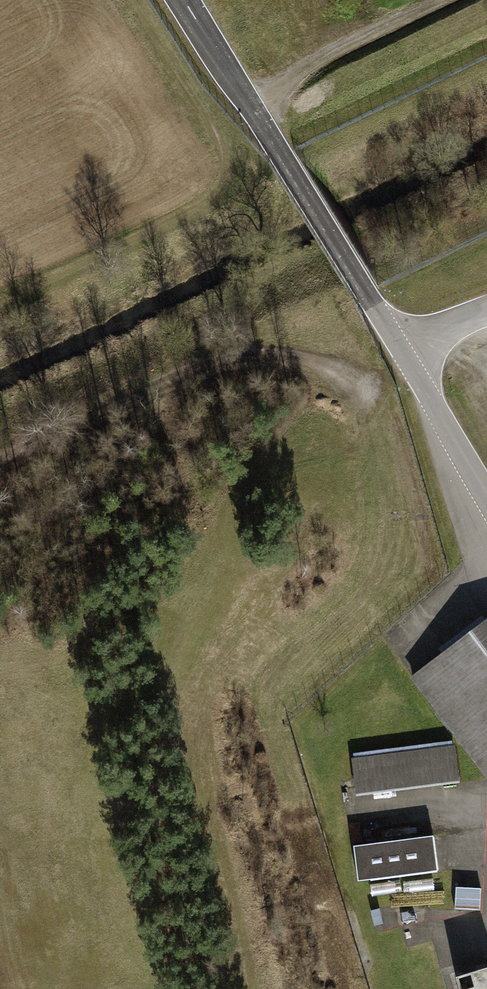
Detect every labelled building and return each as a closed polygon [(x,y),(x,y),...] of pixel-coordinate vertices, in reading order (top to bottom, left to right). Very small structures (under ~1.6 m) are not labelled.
[(439,658),(413,677),(486,775),(486,622),(463,640),(439,658)] [(454,747),(353,760),(356,781),(357,791),(458,778),(454,747)] [(433,836),(354,846),(358,881),(438,871),(433,836)] [(456,887),(455,909),(480,910),(481,889),(456,887)] [(456,977),(459,988),(486,988),(486,968),(456,977)]
